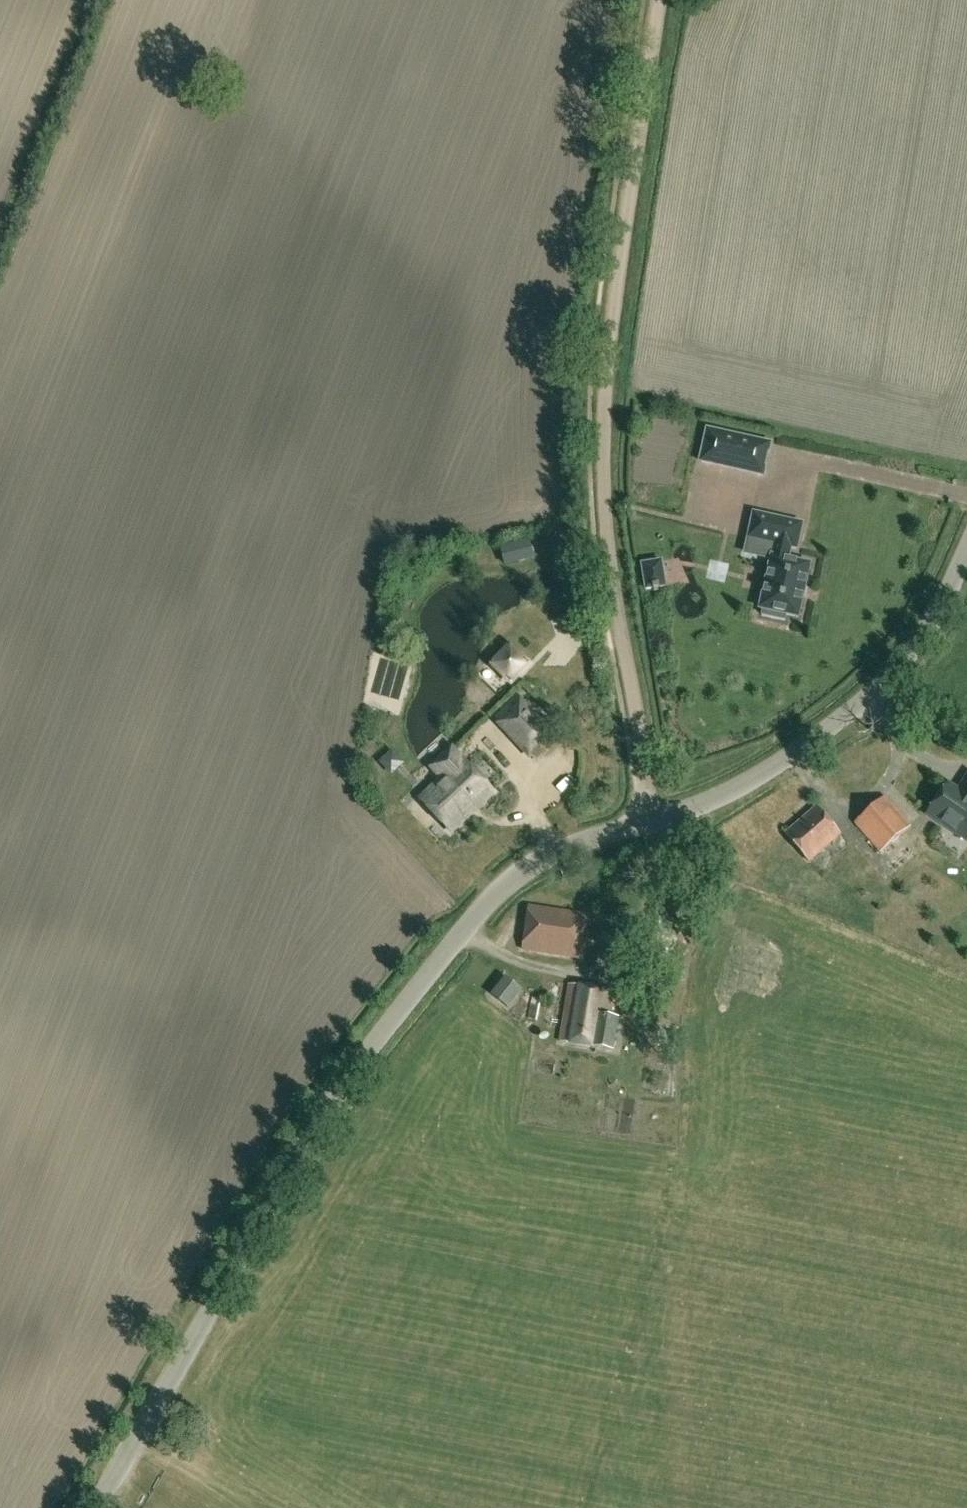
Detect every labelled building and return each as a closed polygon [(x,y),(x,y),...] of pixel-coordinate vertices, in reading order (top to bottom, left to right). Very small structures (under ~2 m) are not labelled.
[(708,430),(701,461),(763,475),(770,444),(708,430)] [(754,514),(749,538),(776,544),(773,558),(772,557),(761,608),(760,608),(760,609),(763,610),(762,615),(785,621),(786,615),(797,617),(797,618),(798,618),(798,617),(798,616),(809,566),(810,566),(810,565),(809,565),(787,560),(790,547),(796,548),(801,525),(754,514)] [(518,564),(513,545),(501,548),(506,567),(518,564)] [(659,591),(659,588),(666,587),(662,561),(642,564),(646,590),(654,589),(654,592),(659,591)] [(491,678),(505,691),(520,675),(507,661),(491,678)] [(537,757),(555,740),(520,703),(502,721),(537,757)] [(451,831),(493,792),(464,761),(422,800),(451,831)] [(966,836),(966,773),(956,789),(948,784),(927,815),(944,826),(947,822),(966,836)] [(880,847),(914,819),(887,786),(853,814),(880,847)] [(809,861),(840,834),(815,806),(785,833),(809,861)] [(522,950),(580,959),(586,915),(529,906),(522,950)] [(507,1007),(520,990),(505,978),(492,995),(507,1007)] [(612,1050),(617,1019),(609,1017),(613,992),(569,984),(559,1041),(612,1050)]
